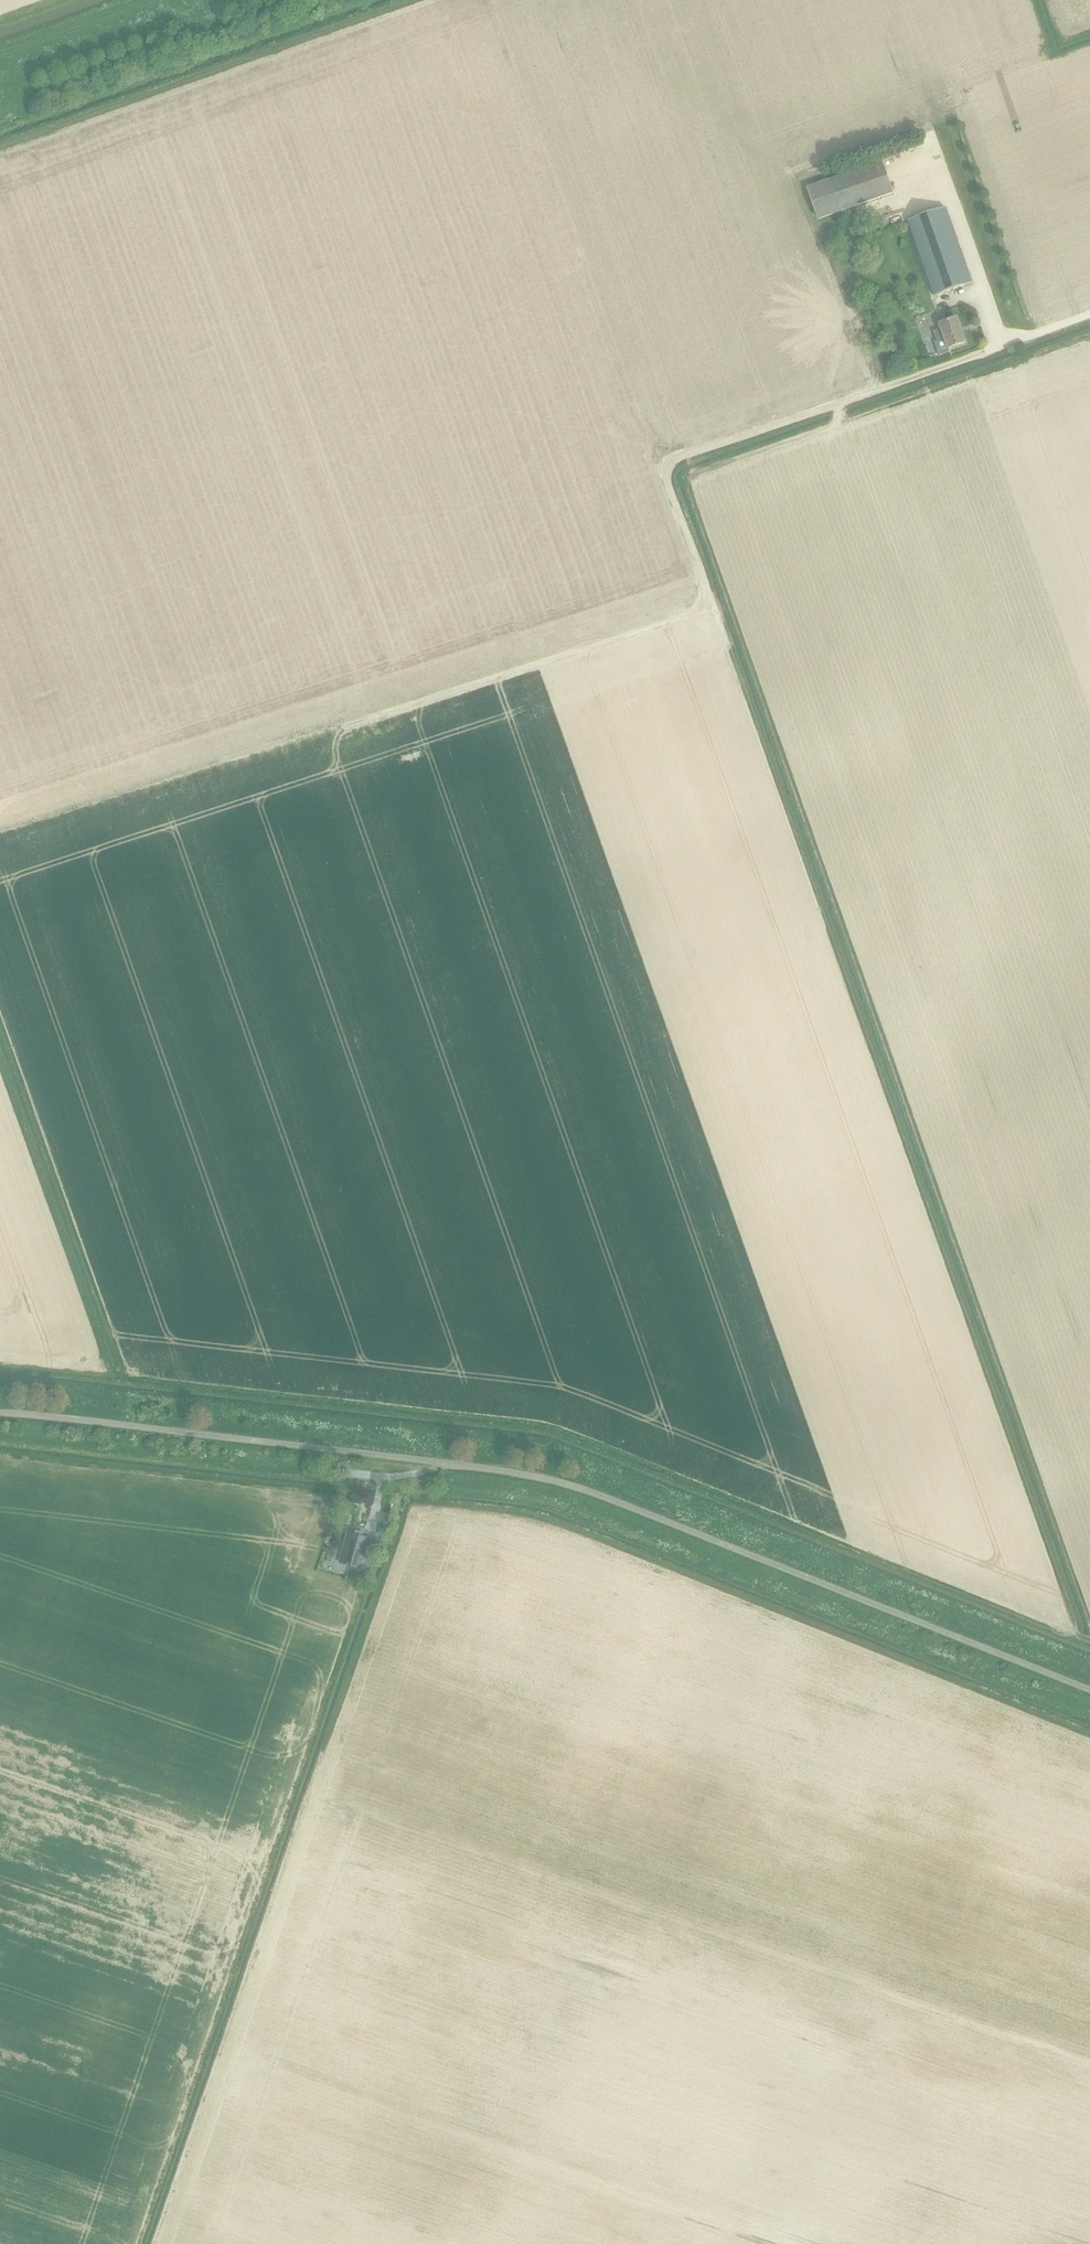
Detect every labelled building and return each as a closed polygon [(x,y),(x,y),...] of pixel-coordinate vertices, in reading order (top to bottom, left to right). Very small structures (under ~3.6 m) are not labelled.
[(839,210),(853,206),(891,192),(881,162),(828,180),(839,210)] [(916,197),(910,200),(916,215),(922,212),(916,197)] [(908,221),(912,231),(934,296),(971,283),(945,208),(908,221)] [(956,318),(945,321),(939,324),(941,329),(933,331),(937,341),(944,338),(948,348),(964,342),(956,318)] [(359,1568),(362,1559),(364,1560),(368,1548),(374,1550),(377,1540),(357,1535),(358,1531),(349,1529),(343,1551),(346,1552),(342,1563),(359,1568)]
